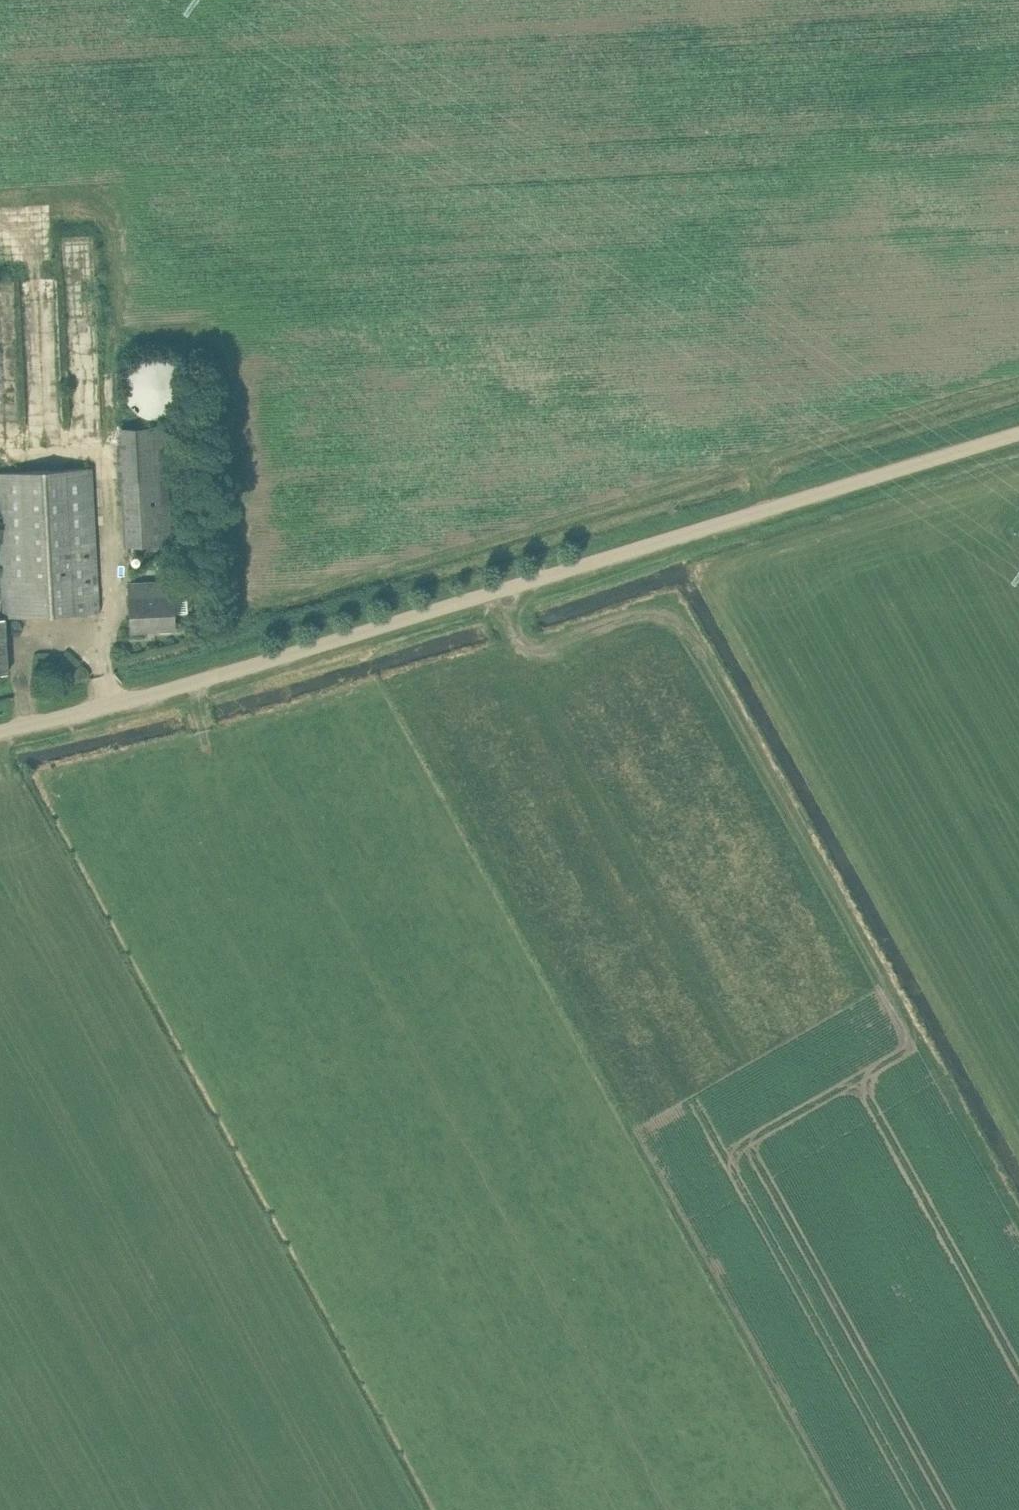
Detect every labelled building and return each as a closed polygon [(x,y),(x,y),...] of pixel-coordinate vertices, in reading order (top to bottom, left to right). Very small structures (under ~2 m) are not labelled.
[(147,416),(156,417),(166,415),(174,410),(182,403),(186,393),(188,384),(186,374),(182,365),(174,358),(164,353),(155,352),(146,354),(136,358),(129,366),(125,374),(123,386),(125,396),(130,404),(138,411),(147,416)] [(123,480),(127,546),(172,544),(169,479),(175,479),(172,424),(115,428),(118,480),(123,480)] [(4,617),(99,612),(98,592),(92,466),(0,471),(0,536),(4,617)] [(174,628),(173,608),(171,581),(129,583),(132,630),(174,628)]
